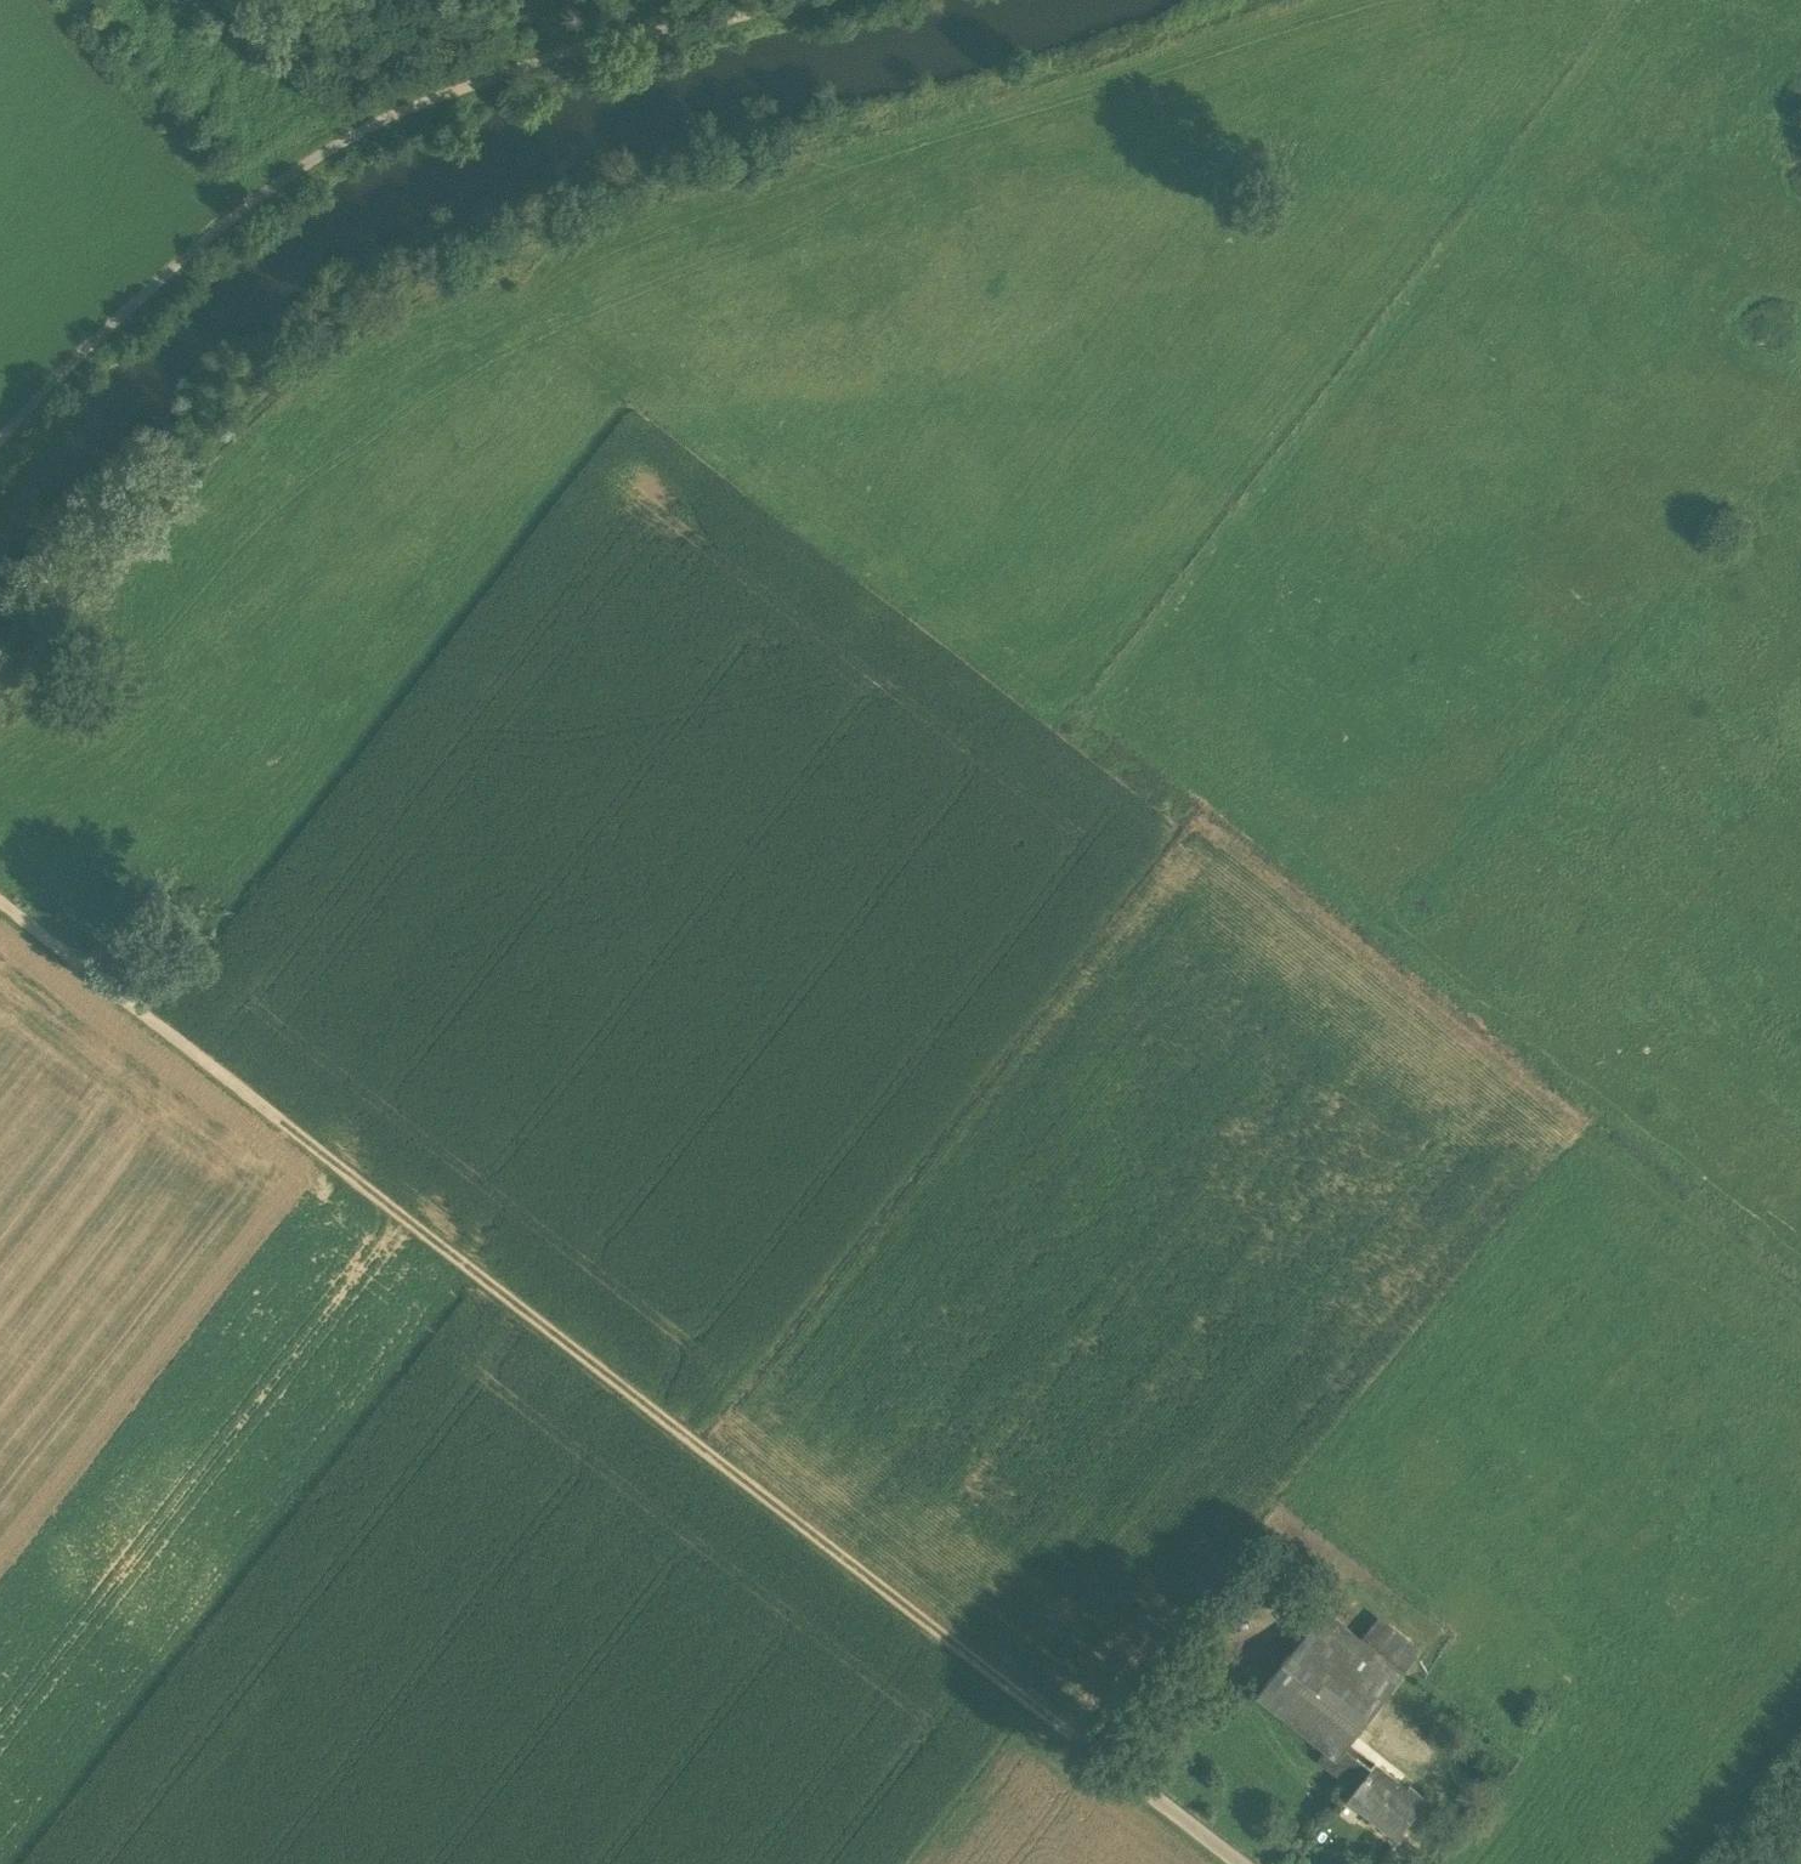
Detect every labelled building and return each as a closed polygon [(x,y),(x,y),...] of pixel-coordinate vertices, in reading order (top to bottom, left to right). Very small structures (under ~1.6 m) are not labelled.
[(1325,1607),(1258,1693),(1328,1748),(1337,1756),(1344,1748),(1404,1670),(1325,1607)] [(1369,1770),(1344,1748),(1337,1756),(1328,1748),(1318,1761),(1354,1790),(1369,1770)] [(1407,1788),(1375,1763),(1354,1790),(1348,1797),(1397,1835),(1426,1798),(1410,1785),(1407,1788)]
